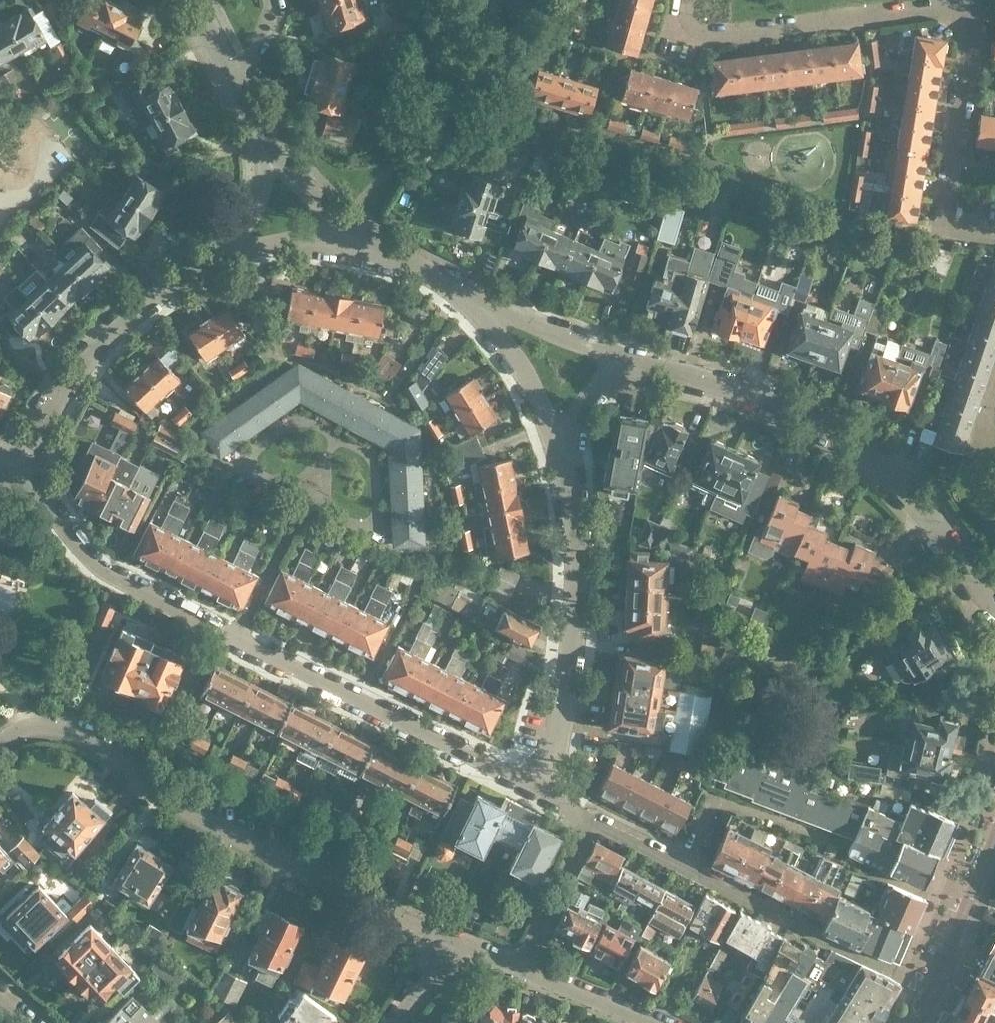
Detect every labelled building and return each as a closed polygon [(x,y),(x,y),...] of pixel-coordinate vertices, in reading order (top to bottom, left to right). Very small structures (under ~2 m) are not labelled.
[(61,31),(69,27),(63,16),(66,15),(58,0),(50,0),(46,2),(61,31)] [(101,33),(102,33),(118,3),(112,0),(86,0),(76,20),(101,33)] [(321,4),(329,29),(354,21),(357,30),(372,25),(369,16),(364,17),(361,8),(366,7),(364,0),(333,0),(321,4)] [(583,13),(586,0),(576,0),(574,11),(583,13)] [(643,31),(649,8),(621,0),(619,0),(615,12),(611,11),(608,21),(643,31)] [(649,8),(652,0),(621,0),(649,8)] [(102,33),(101,33),(98,38),(114,46),(117,41),(128,47),(129,46),(136,55),(128,62),(137,72),(157,55),(148,45),(145,48),(137,39),(134,37),(142,21),(140,20),(142,15),(118,3),(102,33)] [(5,20),(22,50),(35,42),(37,46),(45,41),(49,48),(62,41),(50,20),(49,21),(43,10),(34,15),(29,6),(5,20)] [(583,13),(574,11),(570,28),(579,30),(583,13)] [(0,23),(0,63),(22,50),(5,20),(0,23)] [(388,22),(388,35),(410,34),(409,21),(388,22)] [(643,31),(608,21),(605,32),(609,33),(606,44),(637,53),(643,31)] [(912,58),(942,63),(946,40),(916,35),(912,58)] [(370,49),(385,50),(385,40),(371,40),(370,49)] [(867,42),(869,54),(877,52),(875,40),(867,42)] [(831,46),(835,75),(865,71),(863,60),(859,61),(856,42),(831,46)] [(835,75),(831,46),(808,49),(812,78),(835,75)] [(309,75),(348,87),(353,72),(356,73),(359,61),(357,61),(360,53),(348,49),(345,57),(323,50),(320,59),(314,58),(309,75)] [(812,78),(808,49),(784,52),(788,81),(812,78)] [(788,81),(784,52),(761,55),(764,84),(788,81)] [(877,52),(869,54),(870,66),(879,65),(877,52)] [(761,55),(737,58),(741,88),(764,84),(761,55)] [(741,88),(737,58),(713,61),(715,79),(710,80),(712,91),(741,88)] [(942,63),(912,58),(908,81),(938,86),(942,63)] [(617,96),(644,104),(652,74),(630,67),(625,84),(620,83),(617,96)] [(4,73),(10,83),(17,79),(12,69),(4,73)] [(530,97),(550,103),(559,76),(538,70),(530,97)] [(118,88),(140,129),(144,127),(151,123),(184,106),(170,81),(157,88),(148,72),(118,88)] [(4,73),(0,75),(0,84),(2,87),(10,83),(4,73)] [(675,81),(652,74),(644,104),(666,111),(675,81)] [(348,87),(309,75),(304,91),(309,93),(307,102),(328,109),(320,135),(349,144),(358,117),(342,112),(345,103),(344,102),(348,87)] [(550,103),(571,110),(579,82),(559,76),(550,103)] [(675,81),(666,111),(693,118),(697,105),(693,103),(697,87),(675,81)] [(905,103),(934,108),(938,86),(908,81),(905,103)] [(579,82),(571,110),(590,115),(598,88),(579,82)] [(867,97),(876,98),(878,86),(868,84),(867,97)] [(876,98),(867,97),(865,109),(874,111),(876,98)] [(934,108),(905,103),(901,125),(931,130),(934,108)] [(184,106),(151,123),(157,135),(160,134),(160,135),(157,137),(162,147),(163,146),(167,153),(161,164),(169,170),(180,151),(175,140),(196,129),(184,106)] [(840,109),(841,119),(858,117),(857,107),(840,109)] [(841,119),(840,109),(822,112),(824,121),(841,119)] [(792,115),(793,125),(811,123),(810,113),(792,115)] [(994,146),(994,116),(981,113),(976,143),(994,146)] [(793,125),(792,115),(775,118),(776,127),(793,125)] [(607,127),(625,132),(627,123),(610,118),(607,127)] [(745,122),(746,131),(764,129),(762,120),(745,122)] [(746,131),(745,122),(728,124),(729,134),(746,131)] [(901,125),(897,148),(927,153),(931,130),(901,125)] [(640,136),(657,141),(660,132),(643,127),(640,136)] [(868,143),(870,130),(861,129),(859,141),(868,143)] [(668,144),(685,149),(688,141),(670,135),(668,144)] [(868,143),(859,141),(857,154),(866,155),(868,143)] [(466,172),(458,197),(487,208),(486,208),(493,210),(498,196),(496,195),(501,182),(499,182),(505,166),(519,169),(521,157),(508,155),(510,150),(499,148),(497,153),(494,152),(492,163),(494,164),(489,178),(473,172),(472,175),(466,172)] [(894,170),(923,175),(927,153),(897,148),(894,170)] [(131,183),(123,194),(152,213),(168,189),(160,184),(158,188),(141,178),(145,172),(162,182),(169,170),(161,164),(152,159),(152,158),(144,154),(137,170),(136,169),(127,181),(131,183)] [(890,192),(920,197),(923,175),(894,170),(890,192)] [(852,187),(861,188),(863,176),(854,175),(852,187)] [(861,188),(852,187),(850,198),(859,200),(861,188)] [(920,197),(890,192),(872,189),(868,212),(886,215),(886,216),(916,220),(920,197)] [(73,198),(64,190),(58,196),(67,205),(73,198)] [(152,213),(123,194),(114,208),(111,207),(104,216),(136,238),(152,213)] [(487,208),(458,197),(451,217),(449,225),(455,227),(454,228),(481,238),(485,225),(508,232),(513,217),(493,210),(486,208),(487,208)] [(520,229),(512,248),(537,259),(551,227),(554,220),(540,214),(542,210),(524,203),(514,226),(520,229)] [(657,237),(674,243),(684,210),(667,205),(657,237)] [(399,214),(388,209),(385,216),(395,221),(399,214)] [(571,224),(580,228),(584,217),(575,213),(571,224)] [(87,221),(96,229),(102,222),(93,215),(87,221)] [(584,217),(580,228),(587,231),(592,221),(584,217)] [(81,228),(58,249),(67,260),(91,285),(110,267),(98,254),(103,250),(82,227),(81,228)] [(551,227),(537,259),(563,271),(577,238),(551,227)] [(563,271),(583,279),(597,247),(577,238),(563,271)] [(717,269),(729,274),(740,249),(727,244),(717,269)] [(687,260),(668,325),(692,332),(714,254),(691,246),(689,253),(690,253),(688,260),(687,260)] [(933,268),(948,270),(951,248),(936,246),(933,268)] [(597,247),(583,279),(610,291),(625,255),(614,251),(613,254),(597,247)] [(634,251),(626,278),(639,282),(647,255),(634,251)] [(663,324),(668,325),(687,260),(668,254),(661,276),(656,274),(644,311),(665,317),(663,324)] [(494,274),(499,259),(488,255),(483,270),(494,274)] [(32,261),(40,270),(45,265),(38,256),(32,261)] [(994,277),(994,259),(992,267),(986,265),(977,262),(974,270),(994,277)] [(48,278),(71,303),(91,285),(67,260),(48,278)] [(983,294),(994,298),(994,277),(974,270),(971,278),(987,284),(983,294)] [(793,296),(804,300),(812,277),(802,273),(793,296)] [(48,278),(29,295),(52,321),(71,303),(48,278)] [(784,278),(779,291),(791,295),(796,282),(784,278)] [(0,318),(0,322),(12,335),(20,327),(32,339),(52,321),(29,295),(27,297),(17,285),(5,297),(12,305),(4,313),(5,314),(0,318)] [(712,328),(737,337),(751,296),(727,286),(712,328)] [(299,330),(308,332),(316,292),(292,287),(286,321),(301,324),(299,330)] [(332,330),(338,296),(316,292),(308,332),(317,333),(318,327),(332,330)] [(994,319),(994,298),(983,294),(980,304),(965,299),(962,308),(994,319)] [(362,301),(338,296),(332,330),(347,332),(345,339),(354,340),(362,301)] [(751,296),(737,337),(749,341),(752,339),(763,343),(776,305),(751,296)] [(830,310),(813,358),(838,367),(846,344),(858,348),(874,302),(859,297),(853,313),(831,306),(830,310)] [(362,301),(354,340),(363,342),(364,336),(379,339),(385,305),(362,301)] [(803,307),(788,349),(813,358),(830,310),(806,302),(805,307),(803,307)] [(207,319),(226,348),(246,335),(227,306),(207,319)] [(865,331),(876,335),(884,311),(873,308),(865,331)] [(971,331),(994,339),(994,319),(962,308),(959,315),(974,321),(971,331)] [(226,348),(207,319),(188,331),(207,361),(226,348)] [(949,344),(994,359),(994,356),(994,339),(971,331),(967,341),(952,336),(949,344)] [(882,399),(900,348),(901,344),(886,339),(884,345),(874,341),(858,387),(868,391),(870,395),(882,399)] [(900,348),(882,399),(906,408),(921,367),(921,368),(928,365),(928,364),(938,367),(946,344),(935,339),(930,353),(902,343),(901,344),(900,348)] [(294,355),(303,357),(305,346),(296,344),(294,355)] [(958,368),(988,378),(994,359),(949,344),(946,352),(962,357),(958,368)] [(305,346),(303,357),(312,359),(315,348),(305,346)] [(419,371),(430,380),(447,357),(437,346),(419,371)] [(339,363),(349,365),(352,354),(341,352),(339,363)] [(373,369),(390,381),(402,364),(385,352),(373,369)] [(352,354),(349,365),(358,367),(360,356),(352,354)] [(141,371),(164,396),(182,380),(158,355),(141,371)] [(235,366),(240,374),(249,369),(244,360),(235,366)] [(206,431),(221,452),(300,396),(392,446),(397,543),(422,541),(417,430),(298,366),(206,431)] [(240,374),(235,366),(227,370),(233,379),(240,374)] [(940,373),(937,381),(982,396),(988,378),(958,368),(955,378),(947,375),(940,373)] [(164,396),(141,371),(124,387),(152,417),(159,410),(155,405),(164,396)] [(445,411),(450,418),(485,397),(472,377),(443,395),(450,408),(445,411)] [(402,390),(415,412),(430,403),(416,381),(402,390)] [(982,396),(937,381),(934,389),(949,395),(946,404),(975,414),(982,396)] [(10,394),(10,391),(9,388),(8,387),(6,385),(4,384),(1,384),(0,384),(0,414),(10,394)] [(485,397),(450,418),(454,426),(460,423),(467,435),(497,417),(485,397)] [(925,417),(969,433),(975,414),(946,404),(942,415),(927,410),(925,417)] [(177,412),(186,420),(192,415),(184,406),(177,412)] [(114,411),(108,422),(131,434),(137,422),(114,411)] [(186,420),(177,412),(170,418),(178,427),(186,420)] [(660,422),(662,418),(662,416),(650,415),(649,418),(616,412),(603,484),(610,486),(609,494),(627,497),(629,489),(636,491),(638,480),(640,465),(644,453),(649,441),(660,422)] [(969,433),(925,417),(922,426),(937,431),(933,443),(963,451),(969,433)] [(424,423),(428,431),(437,426),(433,418),(424,423)] [(640,465),(638,480),(647,484),(652,472),(672,480),(680,462),(672,459),(686,429),(684,428),(682,424),(676,421),(671,423),(670,422),(669,423),(662,420),(662,418),(660,422),(649,441),(644,453),(640,465)] [(156,432),(175,441),(179,432),(160,423),(156,432)] [(437,426),(428,431),(434,440),(438,438),(438,437),(442,434),(437,426)] [(181,444),(175,441),(156,432),(150,443),(175,456),(181,444)] [(477,435),(445,448),(450,460),(460,455),(481,445),(477,435)] [(708,439),(687,487),(714,499),(734,450),(725,446),(723,442),(715,439),(711,440),(708,439)] [(74,498),(94,508),(120,456),(92,443),(77,473),(84,477),(74,498)] [(481,445),(460,455),(465,466),(487,457),(481,445)] [(714,499),(709,509),(741,522),(745,513),(751,516),(768,475),(755,469),(758,461),(756,460),(755,456),(748,453),(744,455),(734,450),(714,499)] [(120,456),(94,508),(114,518),(135,476),(140,466),(120,456)] [(473,481),(475,489),(515,482),(511,458),(477,465),(480,480),(473,481)] [(135,476),(114,518),(134,527),(159,475),(160,474),(141,464),(140,466),(135,476)] [(483,497),(486,511),(520,504),(515,482),(475,489),(477,498),(483,497)] [(448,486),(451,495),(461,493),(459,483),(448,486)] [(795,553),(808,522),(811,514),(796,507),(799,501),(779,492),(766,523),(765,523),(763,526),(762,525),(760,530),(756,528),(747,551),(764,558),(773,555),(772,553),(774,548),(793,556),(795,553)] [(461,493),(451,495),(453,504),(464,501),(461,493)] [(150,520),(133,554),(152,564),(182,503),(174,500),(161,526),(150,520)] [(182,503),(152,564),(169,573),(187,538),(176,533),(183,520),(184,520),(190,507),(182,503)] [(520,504),(486,511),(489,526),(483,527),(485,535),(524,527),(520,504)] [(197,543),(187,538),(169,573),(187,582),(218,521),(210,517),(204,529),(197,543)] [(639,542),(650,545),(660,524),(648,519),(639,542)] [(218,521),(187,582),(205,591),(223,556),(212,551),(219,537),(220,538),(226,525),(218,521)] [(800,577),(821,586),(838,542),(824,537),(826,530),(808,522),(795,553),(808,558),(800,577)] [(16,548),(22,532),(0,524),(0,542),(16,548)] [(660,524),(650,545),(689,556),(693,546),(667,538),(671,528),(660,524)] [(524,527),(485,535),(486,544),(493,543),(496,558),(529,551),(524,527)] [(460,533),(462,542),(471,540),(470,531),(460,533)] [(205,591),(223,600),(254,539),(246,535),(240,547),(233,561),(223,556),(205,591)] [(254,539),(223,600),(238,607),(244,605),(259,574),(248,569),(255,556),(262,543),(254,539)] [(471,540),(462,542),(463,552),(473,550),(471,540)] [(718,563),(731,568),(739,546),(727,542),(718,563)] [(838,542),(821,586),(841,594),(848,575),(863,581),(861,584),(882,593),(893,567),(872,558),(875,550),(854,542),(852,547),(838,542)] [(265,602),(283,611),(313,551),(306,547),(292,573),(282,568),(265,602)] [(313,551),(283,611),(301,620),(318,586),(308,581),(321,555),(313,551)] [(629,557),(627,583),(667,585),(667,583),(676,584),(676,587),(687,588),(689,561),(686,561),(686,558),(668,557),(668,559),(648,558),(648,554),(630,552),(630,557),(629,557)] [(318,586),(301,620),(319,629),(349,568),(341,564),(328,591),(318,586)] [(497,575),(516,583),(520,574),(501,565),(497,575)] [(319,629),(337,638),(354,604),(344,599),(350,586),(351,586),(358,573),(349,568),(319,629)] [(506,606),(487,596),(435,570),(425,592),(529,645),(540,623),(506,606)] [(492,586),(511,595),(516,583),(497,575),(492,586)] [(337,638),(355,647),(385,586),(377,582),(370,595),(371,595),(364,609),(354,604),(337,638)] [(627,583),(626,606),(666,608),(667,585),(627,583)] [(385,586),(355,647),(373,656),(390,623),(379,617),(386,604),(387,604),(393,591),(385,586)] [(511,595),(492,586),(487,596),(506,606),(511,595)] [(676,587),(676,596),(689,596),(690,588),(687,588),(676,587)] [(95,622),(106,627),(116,604),(105,599),(95,622)] [(666,608),(626,606),(625,627),(626,627),(626,630),(636,631),(636,633),(649,634),(649,646),(673,650),(674,633),(665,633),(666,608)] [(120,633),(101,675),(117,683),(114,688),(128,694),(131,689),(153,641),(135,633),(139,624),(127,619),(120,633)] [(945,646),(928,619),(908,631),(906,627),(880,642),(885,652),(888,650),(893,659),(890,660),(901,678),(908,679),(912,677),(913,679),(918,675),(922,677),(929,673),(929,669),(931,668),(938,680),(951,674),(944,660),(948,661),(953,658),(955,652),(951,646),(945,646)] [(384,680),(400,688),(432,624),(424,620),(415,636),(416,636),(409,650),(399,644),(387,668),(386,668),(383,675),(384,680)] [(400,688),(418,697),(435,663),(425,658),(431,645),(432,645),(439,631),(437,631),(441,624),(434,621),(432,624),(400,688)] [(860,635),(863,642),(882,632),(878,624),(860,635)] [(837,640),(806,627),(798,647),(827,652),(837,640)] [(153,641),(131,689),(148,696),(146,700),(161,707),(163,703),(164,703),(183,660),(189,647),(176,641),(173,649),(153,641)] [(418,697),(435,706),(466,645),(458,641),(452,654),(445,668),(435,663),(418,697)] [(506,654),(522,662),(527,650),(512,643),(506,654)] [(701,655),(712,656),(713,645),(702,644),(701,655)] [(435,706),(453,715),(470,681),(461,676),(467,663),(468,663),(474,649),(466,645),(435,706)] [(714,670),(725,676),(737,654),(725,648),(714,670)] [(470,681),(453,715),(471,724),(502,663),(505,656),(497,652),(494,659),(487,671),(488,672),(481,686),(470,681)] [(616,677),(678,687),(687,689),(688,683),(679,682),(681,664),(666,662),(666,660),(624,655),(624,657),(620,657),(617,677),(616,677)] [(760,662),(749,685),(760,691),(761,688),(783,699),(794,677),(771,665),(770,667),(760,662)] [(502,663),(471,724),(489,733),(507,699),(496,694),(509,667),(502,663)] [(200,695),(220,705),(235,675),(215,665),(200,695)] [(235,675),(220,705),(239,714),(240,715),(256,685),(254,684),(235,675)] [(678,687),(616,677),(609,725),(670,735),(678,687)] [(256,685),(240,715),(258,724),(260,725),(276,695),(273,694),(256,685)] [(678,687),(670,735),(671,735),(668,748),(701,753),(703,741),(711,742),(713,726),(719,727),(722,712),(716,711),(718,694),(687,689),(678,687)] [(276,695),(260,725),(276,733),(280,735),(281,735),(296,705),(295,705),(276,695)] [(915,704),(917,716),(940,712),(937,700),(915,704)] [(296,705),(281,735),(282,736),(301,745),(316,715),(298,706),(296,705)] [(302,746),(296,758),(315,768),(321,756),(336,725),(317,716),(316,715),(301,745),(302,746)] [(906,743),(949,754),(956,724),(938,720),(937,725),(912,719),(906,743)] [(336,725),(321,756),(325,758),(340,765),(341,766),(356,735),(340,727),(336,725)] [(190,746),(197,750),(203,738),(196,734),(190,746)] [(340,765),(336,772),(356,782),(359,775),(361,776),(376,745),(374,745),(374,744),(363,739),(356,735),(341,766),(340,765)] [(203,738),(197,750),(205,754),(211,742),(203,738)] [(906,743),(892,740),(884,771),(882,771),(880,782),(912,789),(914,778),(907,777),(908,769),(932,775),(931,778),(944,781),(944,778),(945,778),(950,756),(948,756),(949,754),(906,743)] [(376,745),(361,776),(365,778),(366,778),(381,786),(396,756),(381,748),(376,745)] [(632,754),(643,756),(644,747),(633,746),(632,754)] [(228,764),(235,768),(241,757),(234,753),(228,764)] [(396,756),(381,786),(384,787),(401,796),(417,766),(396,756)] [(713,756),(706,773),(726,780),(724,785),(753,796),(752,798),(855,837),(862,819),(866,810),(834,798),(809,789),(816,772),(713,756)] [(241,757),(235,768),(242,772),(249,760),(241,757)] [(677,769),(689,771),(691,759),(679,757),(677,769)] [(691,759),(689,771),(701,773),(703,761),(691,759)] [(849,775),(880,779),(882,764),(850,761),(849,775)] [(596,794),(616,804),(632,772),(612,762),(596,794)] [(417,766),(401,796),(403,797),(413,802),(408,812),(416,816),(437,776),(417,766)] [(616,804),(635,813),(651,782),(632,772),(616,804)] [(272,787),(280,791),(286,779),(278,775),(272,787)] [(437,776),(416,816),(436,826),(457,786),(437,776)] [(286,779),(280,791),(287,795),(293,783),(286,779)] [(651,782),(635,813),(655,823),(671,792),(651,782)] [(73,852),(74,853),(104,818),(103,817),(108,811),(94,799),(90,805),(73,790),(43,826),(44,827),(36,837),(65,861),(73,852)] [(23,820),(33,816),(24,791),(14,795),(23,820)] [(671,792),(655,823),(675,833),(690,802),(671,792)] [(501,805),(478,793),(473,803),(460,796),(440,837),(441,840),(437,842),(434,848),(435,854),(440,858),(446,859),(451,856),(454,849),(453,846),(457,846),(459,841),(482,853),(492,833),(503,808),(500,807),(501,805)] [(310,806),(325,814),(329,807),(331,802),(316,794),(310,806)] [(492,833),(520,847),(533,823),(535,825),(537,822),(537,823),(541,814),(506,796),(501,805),(500,807),(503,808),(492,833)] [(866,810),(862,819),(939,853),(953,819),(928,808),(927,809),(909,802),(901,820),(884,812),(868,805),(866,810)] [(329,807),(325,814),(336,819),(339,812),(329,807)] [(355,828),(362,832),(368,821),(360,817),(355,828)] [(862,819),(855,837),(848,852),(846,859),(853,862),(856,855),(924,885),(937,854),(938,854),(939,853),(862,819)] [(368,821),(362,832),(370,836),(375,825),(368,821)] [(520,847),(510,866),(537,881),(560,834),(537,823),(537,822),(535,825),(533,823),(520,847)] [(728,825),(711,861),(732,871),(749,835),(728,825)] [(732,871),(753,881),(767,850),(774,835),(753,825),(749,835),(732,871)] [(12,850),(9,853),(15,859),(18,855),(28,865),(40,853),(24,836),(11,848),(12,850)] [(392,847),(400,851),(406,840),(398,836),(392,847)] [(771,891),(793,843),(793,842),(786,838),(777,855),(767,850),(753,881),(771,891)] [(406,840),(400,851),(408,855),(413,844),(406,840)] [(119,871),(112,881),(130,892),(154,851),(137,841),(128,856),(122,853),(113,867),(119,871)] [(593,874),(609,882),(623,855),(596,841),(582,866),(582,865),(577,876),(587,882),(589,877),(591,877),(593,874)] [(15,859),(9,853),(0,843),(0,867),(3,870),(15,859)] [(793,843),(771,891),(790,901),(804,869),(794,864),(798,856),(800,858),(805,848),(793,843)] [(154,851),(130,892),(147,902),(176,856),(160,846),(156,852),(154,851)] [(62,875),(78,886),(92,867),(76,855),(62,875)] [(381,869),(399,878),(405,865),(387,856),(381,869)] [(814,874),(804,869),(790,901),(807,910),(830,861),(822,858),(814,874)] [(807,910),(825,919),(839,889),(841,890),(841,888),(830,882),(838,865),(830,861),(807,910)] [(623,866),(608,892),(611,894),(620,898),(615,908),(621,912),(631,895),(625,892),(636,873),(623,866)] [(844,891),(856,895),(863,877),(851,872),(844,891)] [(631,895),(621,912),(638,921),(641,915),(646,906),(653,910),(660,898),(665,888),(636,873),(625,892),(631,895)] [(187,928),(216,943),(218,938),(220,938),(223,933),(226,931),(230,924),(228,919),(242,891),(239,889),(237,885),(231,882),(226,883),(224,882),(222,886),(212,881),(209,882),(198,905),(194,903),(195,900),(182,894),(168,923),(181,929),(184,924),(187,926),(187,928)] [(869,921),(857,944),(858,944),(892,959),(905,928),(912,930),(926,898),(888,881),(877,907),(873,905),(870,912),(867,910),(863,918),(869,921)] [(0,921),(0,922),(27,951),(68,913),(40,883),(0,921)] [(585,908),(583,907),(588,895),(571,887),(565,901),(567,904),(557,924),(555,928),(571,936),(573,942),(582,947),(588,944),(595,929),(602,916),(605,908),(589,901),(585,908)] [(648,919),(639,937),(647,941),(648,938),(650,939),(658,925),(678,935),(695,905),(665,888),(660,898),(653,910),(647,919),(648,919)] [(839,894),(841,890),(839,889),(825,919),(821,928),(857,944),(869,921),(863,918),(867,910),(866,910),(868,907),(839,894)] [(68,910),(77,920),(94,905),(93,904),(95,903),(85,893),(68,910)] [(689,925),(719,941),(736,910),(705,894),(689,925)] [(94,905),(77,920),(78,919),(85,927),(91,921),(91,922),(101,912),(94,905)] [(262,962),(255,976),(272,985),(280,967),(282,968),(285,963),(286,964),(293,951),(289,949),(302,923),(272,909),(270,913),(264,911),(254,932),(258,934),(249,952),(251,953),(249,956),(262,962)] [(725,938),(754,954),(769,927),(770,925),(740,911),(725,938)] [(601,932),(590,951),(619,966),(640,926),(624,917),(618,928),(606,922),(605,918),(602,916),(595,929),(601,932)] [(93,923),(59,956),(66,964),(65,965),(65,966),(60,970),(60,973),(70,984),(113,944),(93,923)] [(754,954),(770,963),(785,937),(769,929),(770,927),(769,927),(754,954)] [(994,952),(994,932),(993,932),(986,944),(988,948),(987,948),(994,952)] [(815,949),(804,943),(802,946),(785,937),(770,963),(743,1010),(740,1015),(754,1022),(757,1022),(790,968),(801,974),(815,949)] [(304,959),(293,980),(310,989),(323,995),(327,989),(343,997),(345,993),(350,991),(353,985),(351,980),(364,954),(333,939),(326,954),(321,955),(323,961),(320,967),(304,959)] [(640,943),(625,970),(641,979),(641,980),(644,981),(644,984),(650,987),(655,986),(669,960),(640,943)] [(113,944),(70,984),(80,994),(83,994),(88,990),(90,989),(97,997),(114,980),(123,990),(150,965),(145,959),(134,969),(133,967),(133,966),(113,944)] [(711,963),(719,967),(727,952),(719,948),(711,963)] [(973,967),(974,969),(980,972),(994,979),(994,952),(987,948),(982,949),(973,967)] [(801,974),(813,981),(816,975),(825,959),(814,953),(816,949),(815,949),(801,974)] [(816,975),(823,979),(865,1003),(870,994),(887,1004),(900,983),(882,972),(861,962),(860,963),(831,949),(825,959),(816,975)] [(739,980),(733,990),(727,1001),(743,1010),(770,963),(754,954),(747,967),(746,967),(739,980)] [(160,956),(153,964),(157,968),(163,962),(166,964),(167,963),(160,956)] [(719,967),(711,963),(693,996),(711,1006),(718,992),(717,992),(723,983),(710,976),(714,968),(718,970),(719,967)] [(757,1022),(781,1022),(789,1011),(798,997),(808,1003),(819,985),(813,981),(801,974),(790,968),(757,1022)] [(212,994),(235,1005),(247,980),(224,969),(212,994)] [(994,1007),(994,979),(980,972),(978,976),(971,973),(962,990),(994,1007)] [(819,985),(808,1003),(798,997),(789,1011),(793,1014),(787,1022),(876,1022),(887,1004),(870,994),(865,1003),(823,979),(816,975),(813,981),(819,985)] [(726,987),(733,990),(739,980),(732,976),(726,987)] [(152,1009),(130,988),(116,1002),(104,1014),(110,1019),(106,1022),(139,1022),(152,1009)] [(284,1005),(310,1022),(333,1022),(335,1020),(335,1015),(336,1014),(309,995),(302,991),(296,988),(291,996),(284,1005)] [(951,1011),(974,1022),(994,1022),(994,1007),(962,990),(951,1011)] [(152,1009),(139,1022),(156,1022),(159,1019),(176,1001),(168,993),(152,1009)] [(518,1009),(500,1009),(500,1008),(495,1003),(488,1003),(482,1008),(482,1022),(517,1022),(518,1009)] [(284,1005),(278,1014),(284,1018),(280,1022),(310,1022),(284,1005)] [(229,1009),(215,1022),(243,1022),(229,1009)] [(951,1011),(944,1022),(974,1022),(951,1011)] [(543,1018),(542,1021),(534,1018),(534,1014),(527,1012),(524,1013),(522,1013),(518,1022),(555,1022),(543,1018)] [(462,1022),(461,1019),(455,1013),(449,1013),(443,1019),(443,1022),(444,1022),(460,1022),(462,1022)]
